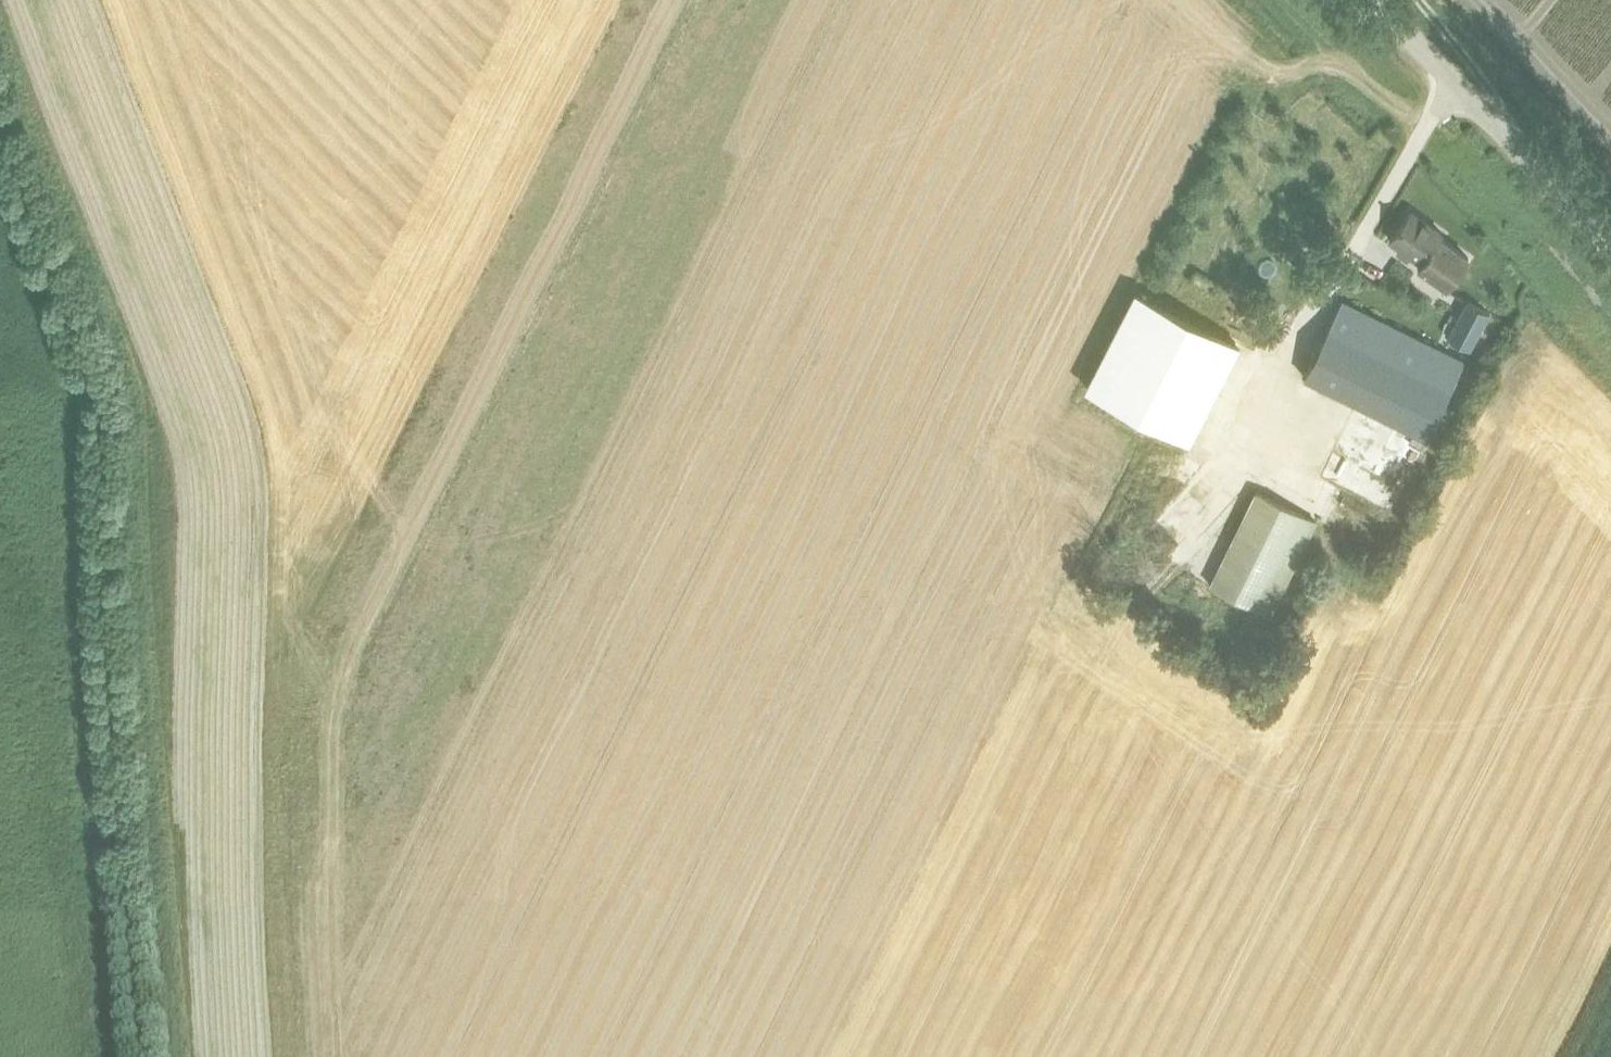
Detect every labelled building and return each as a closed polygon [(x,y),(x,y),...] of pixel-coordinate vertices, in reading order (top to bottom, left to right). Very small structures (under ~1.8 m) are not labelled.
[(1410,210),(1390,238),(1401,247),(1398,251),(1408,259),(1411,254),(1421,261),(1418,266),(1447,287),(1469,257),(1440,237),(1443,233),(1410,210)] [(1140,292),(1091,390),(1189,438),(1238,340),(1140,292)] [(1468,298),(1449,337),(1470,348),(1489,309),(1468,298)] [(1342,300),(1304,376),(1428,436),(1465,360),(1342,300)] [(1162,513),(1181,532),(1210,502),(1192,484),(1162,513)] [(1271,614),(1317,521),(1257,490),(1211,585),(1271,614)]
